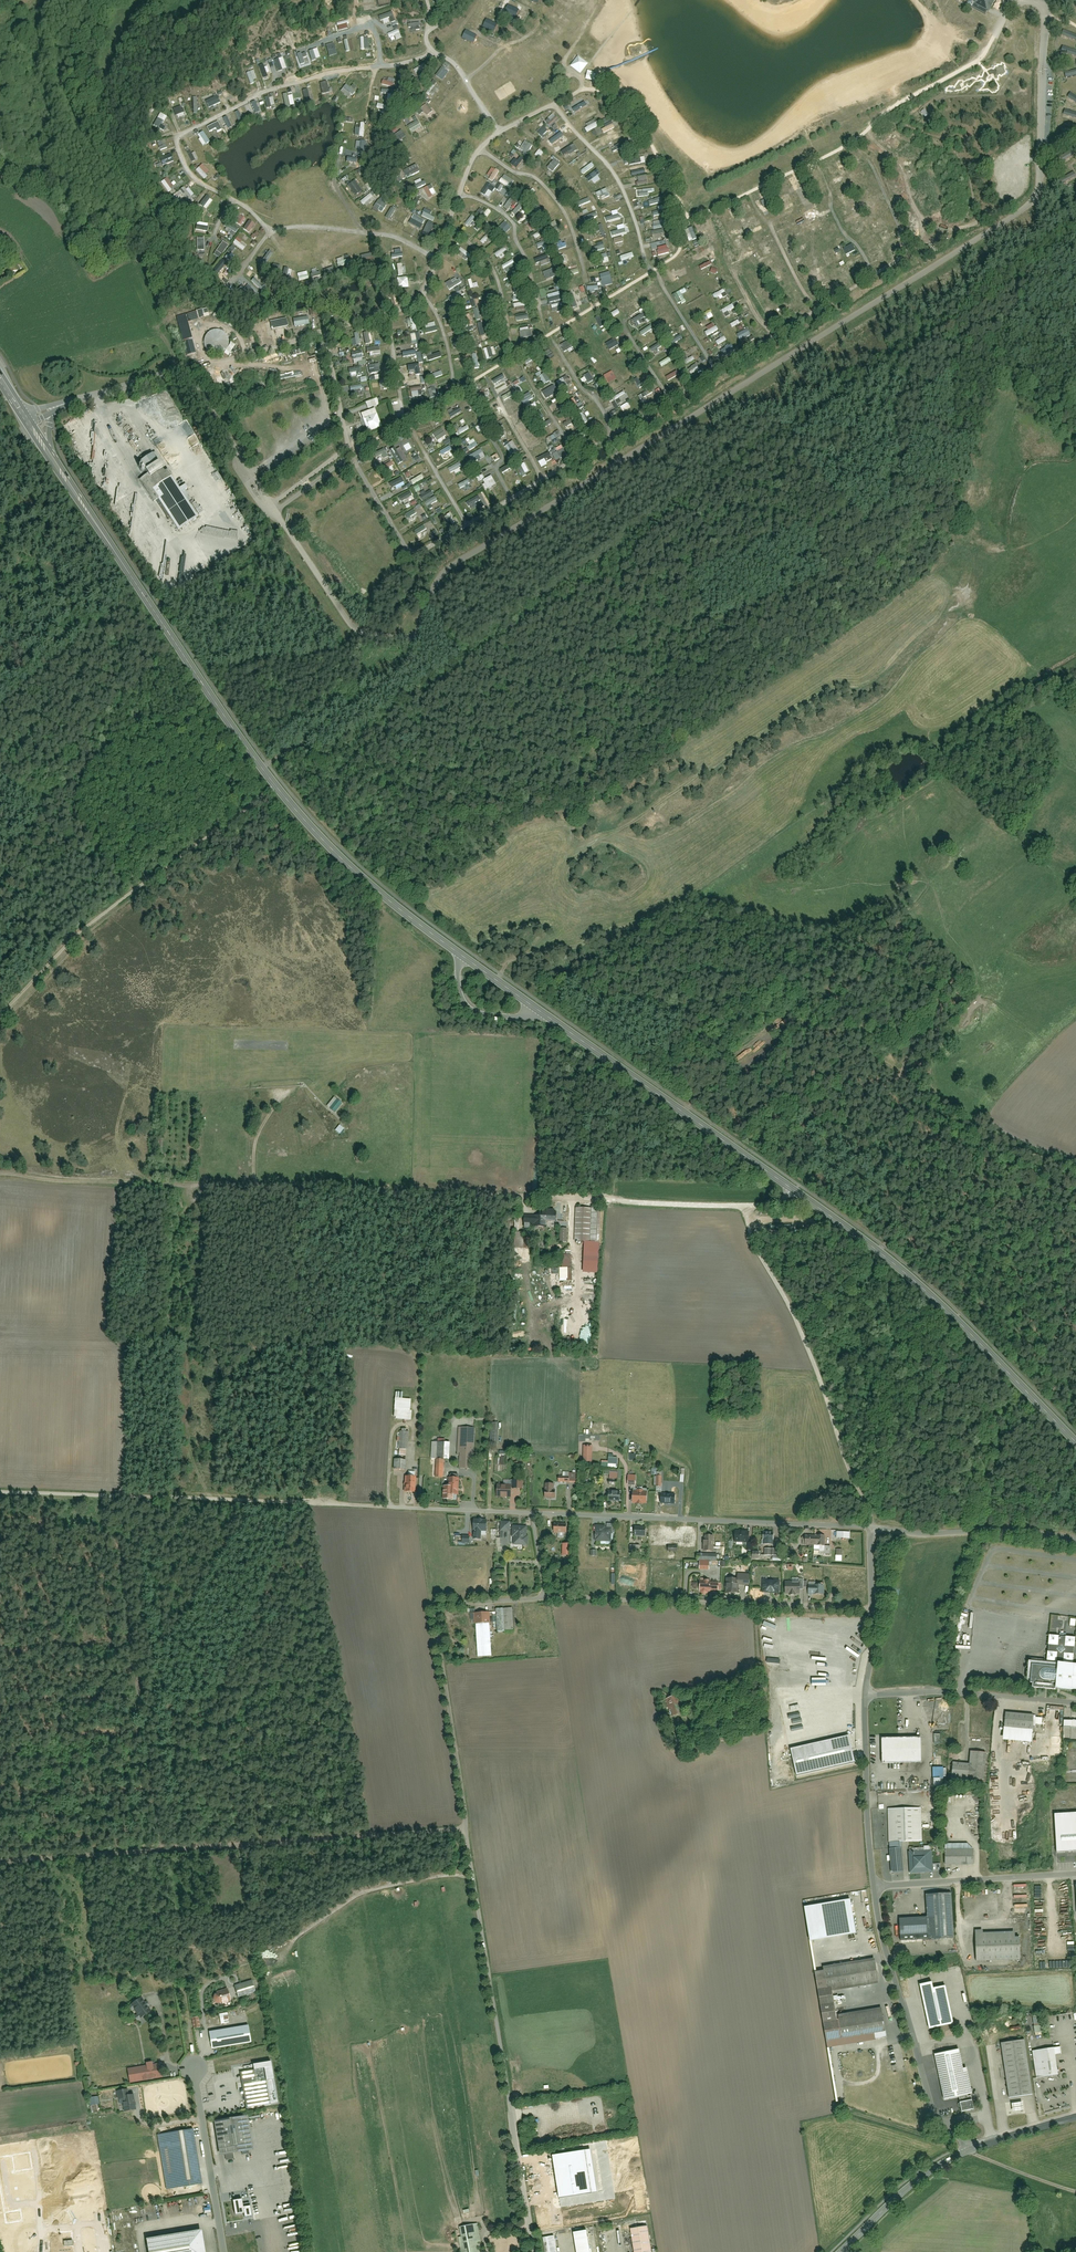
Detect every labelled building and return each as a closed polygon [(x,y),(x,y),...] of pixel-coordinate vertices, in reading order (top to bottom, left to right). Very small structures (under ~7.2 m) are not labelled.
[(968,5),(986,15),(989,10),(990,12),(996,0),(970,0),(968,5)] [(1065,30),(1064,36),(1075,39),(1075,33),(1065,30)] [(1063,51),(1075,56),(1075,49),(1065,45),(1063,51)] [(1066,109),(1065,114),(1075,118),(1075,112),(1066,109)] [(1064,159),(1065,164),(1075,160),(1075,154),(1064,159)] [(193,346),(186,317),(176,319),(184,348),(193,346)] [(284,319),(268,323),(270,332),(286,328),(284,319)] [(204,337),(203,345),(204,349),(208,353),(215,355),(222,353),(227,348),(227,340),(223,333),(216,330),(209,332),(204,337)] [(373,408),(359,414),(367,433),(381,427),(373,408)] [(184,484),(177,488),(165,469),(159,473),(152,462),(140,470),(177,530),(188,523),(183,517),(191,512),(180,494),(187,490),(184,484)] [(337,1112),(344,1104),(339,1100),(332,1108),(337,1112)] [(575,1208),(573,1242),(598,1244),(600,1210),(575,1208)] [(537,1213),(538,1222),(554,1222),(554,1213),(537,1213)] [(394,1398),(394,1420),(409,1420),(410,1398),(394,1398)] [(455,1456),(459,1456),(459,1468),(472,1469),(474,1431),(456,1430),(455,1456)] [(398,1432),(398,1450),(407,1450),(407,1432),(398,1432)] [(441,1479),(442,1461),(448,1461),(449,1444),(443,1444),(431,1443),(429,1478),(441,1479)] [(581,1446),(582,1463),(592,1463),(591,1446),(581,1446)] [(392,1459),(392,1470),(405,1470),(405,1459),(392,1459)] [(402,1477),(403,1493),(415,1492),(414,1476),(402,1477)] [(627,1476),(627,1486),(635,1486),(635,1476),(627,1476)] [(452,1501),(452,1492),(456,1492),(456,1482),(453,1482),(453,1477),(448,1477),(447,1486),(442,1486),(442,1500),(452,1501)] [(519,1489),(519,1478),(503,1479),(503,1485),(511,1485),(511,1489),(519,1489)] [(494,1488),(494,1497),(509,1497),(509,1488),(494,1488)] [(630,1492),(630,1504),(646,1504),(646,1492),(630,1492)] [(606,1493),(606,1502),(621,1502),(621,1494),(606,1493)] [(660,1497),(660,1505),(676,1505),(676,1497),(660,1497)] [(475,1519),(474,1529),(476,1529),(483,1530),(486,1530),(487,1520),(475,1519)] [(501,1521),(501,1531),(511,1531),(511,1521),(501,1521)] [(555,1522),(554,1532),(567,1533),(567,1523),(555,1522)] [(513,1525),(513,1543),(528,1544),(529,1526),(513,1525)] [(598,1526),(597,1539),(613,1539),(614,1527),(598,1526)] [(637,1526),(636,1535),(647,1536),(648,1526),(637,1526)] [(680,1541),(680,1532),(666,1531),(666,1540),(680,1541)] [(836,1531),(836,1539),(849,1539),(849,1531),(836,1531)] [(751,1541),(748,1541),(748,1532),(733,1532),(733,1543),(744,1543),(744,1553),(751,1553),(751,1541)] [(762,1532),(762,1542),(776,1542),(776,1532),(762,1532)] [(706,1534),(706,1551),(714,1551),(715,1534),(706,1534)] [(804,1536),(804,1546),(820,1545),(819,1535),(804,1536)] [(561,1544),(562,1557),(570,1557),(570,1544),(561,1544)] [(818,1546),(817,1555),(829,1555),(830,1546),(818,1546)] [(737,1574),(737,1580),(727,1579),(727,1594),(736,1594),(736,1585),(746,1585),(747,1574),(737,1574)] [(701,1579),(700,1590),(720,1591),(720,1590),(720,1584),(721,1583),(711,1582),(711,1579),(701,1579)] [(762,1582),(762,1593),(777,1593),(777,1582),(762,1582)] [(798,1584),(786,1583),(785,1594),(798,1595),(798,1584)] [(824,1586),(809,1586),(809,1595),(824,1595),(824,1586)] [(496,1610),(497,1633),(512,1632),(511,1609),(496,1610)] [(473,1614),(473,1624),(476,1624),(477,1658),(490,1657),(488,1613),(473,1614)] [(1033,1688),(1052,1690),(1052,1688),(1075,1691),(1075,1633),(1074,1638),(1050,1635),(1047,1662),(1029,1660),(1027,1680),(1030,1680),(1030,1683),(1033,1684),(1033,1688)] [(678,1695),(667,1699),(670,1710),(671,1710),(673,1715),(683,1712),(678,1695)] [(1003,1728),(1018,1729),(1017,1739),(1030,1740),(1031,1716),(1004,1714),(1003,1728)] [(1062,1729),(1075,1729),(1075,1720),(1063,1719),(1062,1729)] [(851,1736),(793,1749),(799,1775),(857,1762),(851,1736)] [(884,1739),(884,1762),(924,1761),(923,1738),(884,1739)] [(983,1781),(984,1769),(987,1770),(987,1754),(968,1753),(968,1764),(951,1764),(950,1786),(966,1786),(967,1780),(983,1781)] [(931,1768),(932,1789),(943,1788),(942,1767),(931,1768)] [(889,1808),(890,1842),(923,1841),(922,1807),(889,1808)] [(1055,1854),(1075,1854),(1075,1813),(1054,1814),(1055,1854)] [(942,1846),(942,1866),(971,1865),(970,1845),(942,1846)] [(889,1849),(889,1873),(901,1873),(900,1848),(889,1849)] [(909,1874),(930,1873),(930,1852),(909,1853),(909,1874)] [(900,1919),(901,1937),(930,1935),(930,1940),(956,1938),(953,1895),(928,1896),(929,1918),(900,1919)] [(852,1899),(806,1906),(812,1939),(857,1932),(852,1899)] [(976,1934),(977,1961),(1020,1960),(1019,1933),(976,1934)] [(871,1959),(814,1969),(828,2049),(886,2039),(881,2009),(835,2017),(831,1990),(875,1983),(871,1959)] [(234,1986),(237,1998),(255,1992),(252,1981),(234,1986)] [(935,1981),(922,1984),(932,2028),(955,2023),(947,1985),(936,1988),(935,1981)] [(217,2003),(220,2004),(222,2003),(223,2004),(228,2002),(228,2001),(230,2001),(227,1989),(217,1992),(215,1993),(213,1995),(213,1998),(214,2000),(215,2001),(217,2003)] [(138,1999),(128,2007),(138,2019),(148,2011),(138,1999)] [(210,2033),(213,2048),(252,2042),(251,2031),(250,2027),(210,2033)] [(1000,2045),(1007,2098),(1030,2095),(1023,2042),(1000,2045)] [(945,2099),(974,2094),(969,2066),(964,2067),(961,2049),(936,2054),(945,2099)] [(1033,2052),(1035,2078),(1056,2076),(1054,2056),(1061,2055),(1060,2049),(1033,2052)] [(142,2062),(143,2067),(126,2070),(128,2084),(160,2078),(158,2064),(150,2066),(149,2061),(142,2062)] [(243,2098),(245,2110),(272,2105),(265,2066),(238,2071),(242,2091),(243,2098)] [(116,2091),(120,2112),(133,2109),(129,2088),(116,2091)] [(957,2104),(959,2113),(972,2110),(970,2102),(957,2104)] [(1008,2105),(1009,2113),(1022,2111),(1020,2103),(1008,2105)] [(211,2121),(216,2156),(249,2150),(244,2115),(211,2121)] [(158,2136),(165,2190),(200,2185),(192,2131),(158,2136)] [(463,2251),(482,2251),(477,2224),(459,2227),(463,2251)] [(631,2251),(650,2251),(646,2226),(627,2229),(631,2251)] [(587,2230),(574,2232),(577,2251),(590,2251),(587,2230)] [(147,2251),(204,2251),(201,2231),(145,2240),(147,2251)] [(554,2236),(543,2237),(545,2251),(556,2251),(554,2236)]
